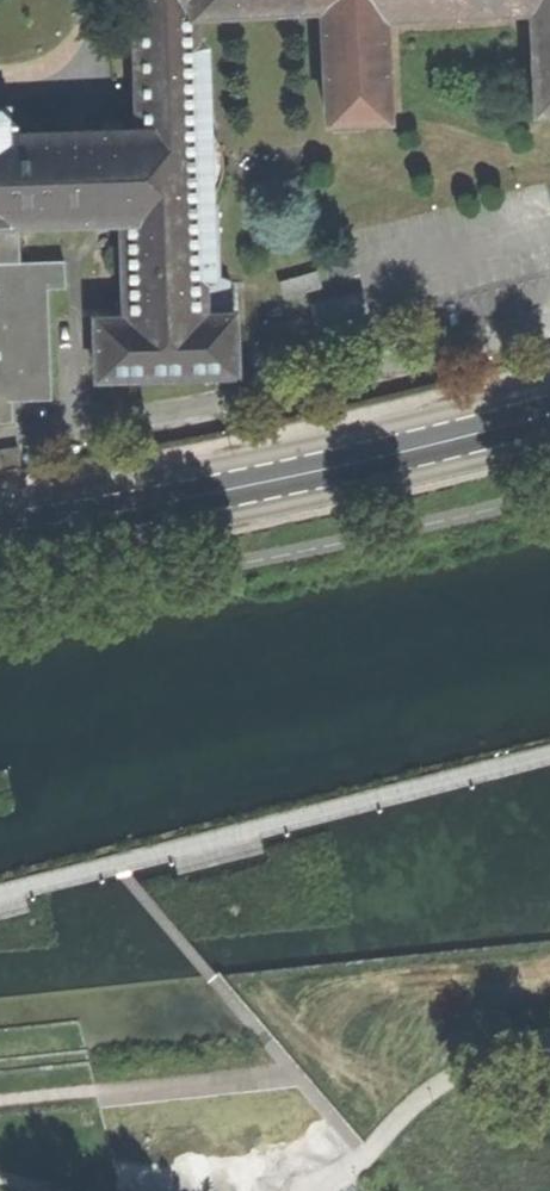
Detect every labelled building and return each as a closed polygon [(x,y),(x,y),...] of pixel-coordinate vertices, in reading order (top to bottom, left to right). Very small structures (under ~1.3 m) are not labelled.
[(17,429),(18,405),(55,404),(53,291),(71,290),(70,263),(25,265),(24,227),(126,223),(129,319),(100,321),(103,380),(241,376),(238,315),(209,317),(209,286),(218,277),(216,266),(215,204),(221,196),(226,178),(227,157),(222,141),(212,129),(210,53),(201,48),(201,20),(200,0),(138,0),(143,133),(15,138),(15,110),(0,111),(0,429),(17,429)] [(201,20),(327,13),(334,123),(391,120),(388,21),(535,13),(541,112),(549,112),(549,0),(200,0),(201,20)]
